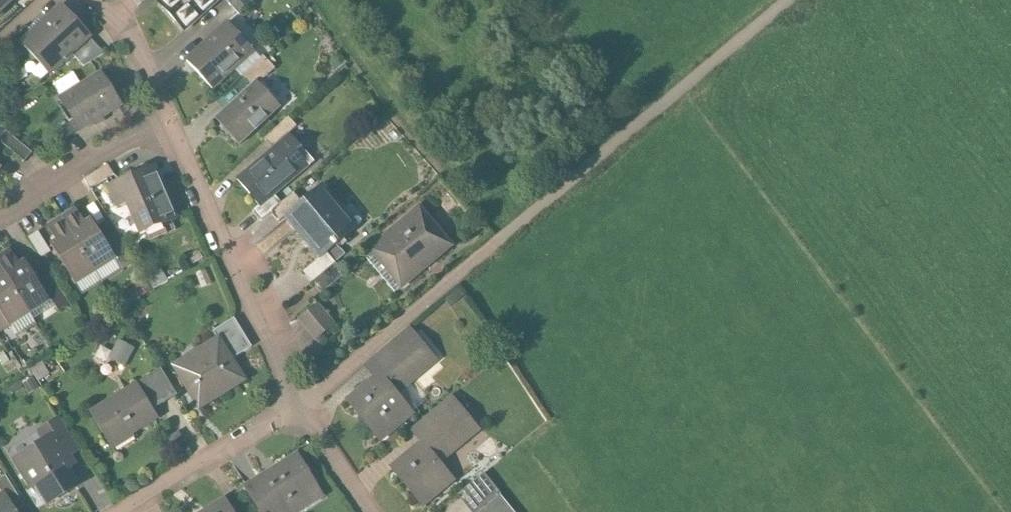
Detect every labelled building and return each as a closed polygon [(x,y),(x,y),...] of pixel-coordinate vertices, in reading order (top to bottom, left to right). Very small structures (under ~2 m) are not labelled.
[(19,0),(0,0),(0,18),(19,0)] [(217,0),(162,0),(160,1),(189,30),(218,1),(217,0)] [(240,15),(256,0),(227,0),(240,15)] [(91,40),(60,7),(21,44),(52,77),(74,56),(91,40)] [(239,15),(227,26),(252,53),(233,71),(241,79),(263,59),(272,51),(239,15)] [(227,26),(225,24),(184,63),(211,92),(233,71),(252,53),(227,26)] [(74,56),(84,67),(91,63),(105,54),(91,40),(74,56)] [(263,59),(241,79),(251,91),(260,83),(274,70),(263,59)] [(121,105),(101,73),(98,75),(59,99),(73,122),(79,131),(121,105)] [(228,113),(251,91),(241,79),(217,102),(228,113)] [(283,107),(260,83),(251,91),(228,113),(220,121),(243,145),(283,107)] [(264,141),(272,149),(289,134),(296,128),(289,120),(264,141)] [(79,131),(73,122),(53,135),(59,144),(79,131)] [(5,134),(0,141),(0,145),(24,163),(31,154),(5,134)] [(305,152),(289,134),(272,149),(245,172),(269,201),(270,202),(276,197),(310,169),(300,156),(305,152)] [(113,177),(106,167),(85,181),(92,191),(113,177)] [(157,169),(110,188),(119,211),(127,208),(141,239),(180,223),(157,169)] [(357,229),(322,189),(302,206),(285,221),(320,261),(327,255),(357,229)] [(285,221),(302,206),(294,196),(283,206),(271,215),(280,225),(285,221)] [(271,215),(283,206),(276,197),(270,202),(269,201),(254,213),(263,223),(271,215)] [(86,227),(75,210),(62,218),(98,276),(117,264),(104,243),(91,224),(86,227)] [(452,250),(420,211),(370,252),(402,291),(452,250)] [(62,218),(47,227),(58,244),(53,248),(78,289),(98,276),(62,218)] [(38,235),(29,240),(41,260),(51,254),(38,235)] [(117,235),(104,243),(117,264),(122,272),(136,264),(117,235)] [(9,252),(0,257),(0,267),(32,317),(51,306),(37,285),(25,265),(20,269),(9,252)] [(337,266),(327,255),(320,261),(304,274),(313,285),(337,266)] [(117,264),(98,276),(103,285),(122,272),(117,264)] [(345,276),(337,266),(313,285),(322,296),(345,276)] [(11,329),(12,330),(32,317),(0,267),(0,311),(11,329)] [(98,276),(78,289),(83,297),(103,285),(98,276)] [(49,277),(37,285),(51,306),(56,314),(68,307),(49,277)] [(150,293),(144,284),(135,290),(141,299),(150,293)] [(51,306),(32,317),(37,326),(56,314),(51,306)] [(335,327),(316,306),(299,321),(318,342),(335,327)] [(11,329),(0,311),(0,336),(11,329)] [(32,317),(12,330),(17,339),(37,326),(32,317)] [(214,335),(218,342),(220,340),(232,360),(250,349),(234,323),(214,335)] [(441,362),(412,328),(366,366),(378,380),(350,402),(380,439),(412,414),(398,397),(441,362)] [(232,360),(220,340),(218,342),(174,368),(199,409),(245,382),(232,360)] [(133,351),(119,343),(110,360),(124,367),(133,351)] [(162,373),(137,388),(153,413),(177,398),(162,373)] [(39,389),(33,379),(25,385),(31,394),(39,389)] [(153,413),(137,388),(95,413),(118,450),(134,440),(133,438),(158,422),(153,413)] [(479,432),(452,400),(411,434),(421,446),(394,469),(425,505),(453,480),(440,465),(479,432)] [(41,431),(46,440),(49,439),(70,472),(75,469),(71,461),(80,456),(58,420),(41,431)] [(70,472),(49,439),(46,440),(11,462),(31,493),(36,490),(48,508),(76,491),(65,474),(70,472)] [(297,456),(247,489),(262,511),(299,511),(323,496),(299,458),(297,456)] [(501,499),(482,477),(458,497),(471,511),(485,511),(501,499)] [(0,484),(0,492),(3,496),(13,511),(17,511),(24,508),(6,480),(0,484)] [(0,497),(0,511),(13,511),(3,496),(0,497)] [(501,499),(485,511),(511,511),(501,499)] [(225,502),(209,511),(231,511),(225,502)]
